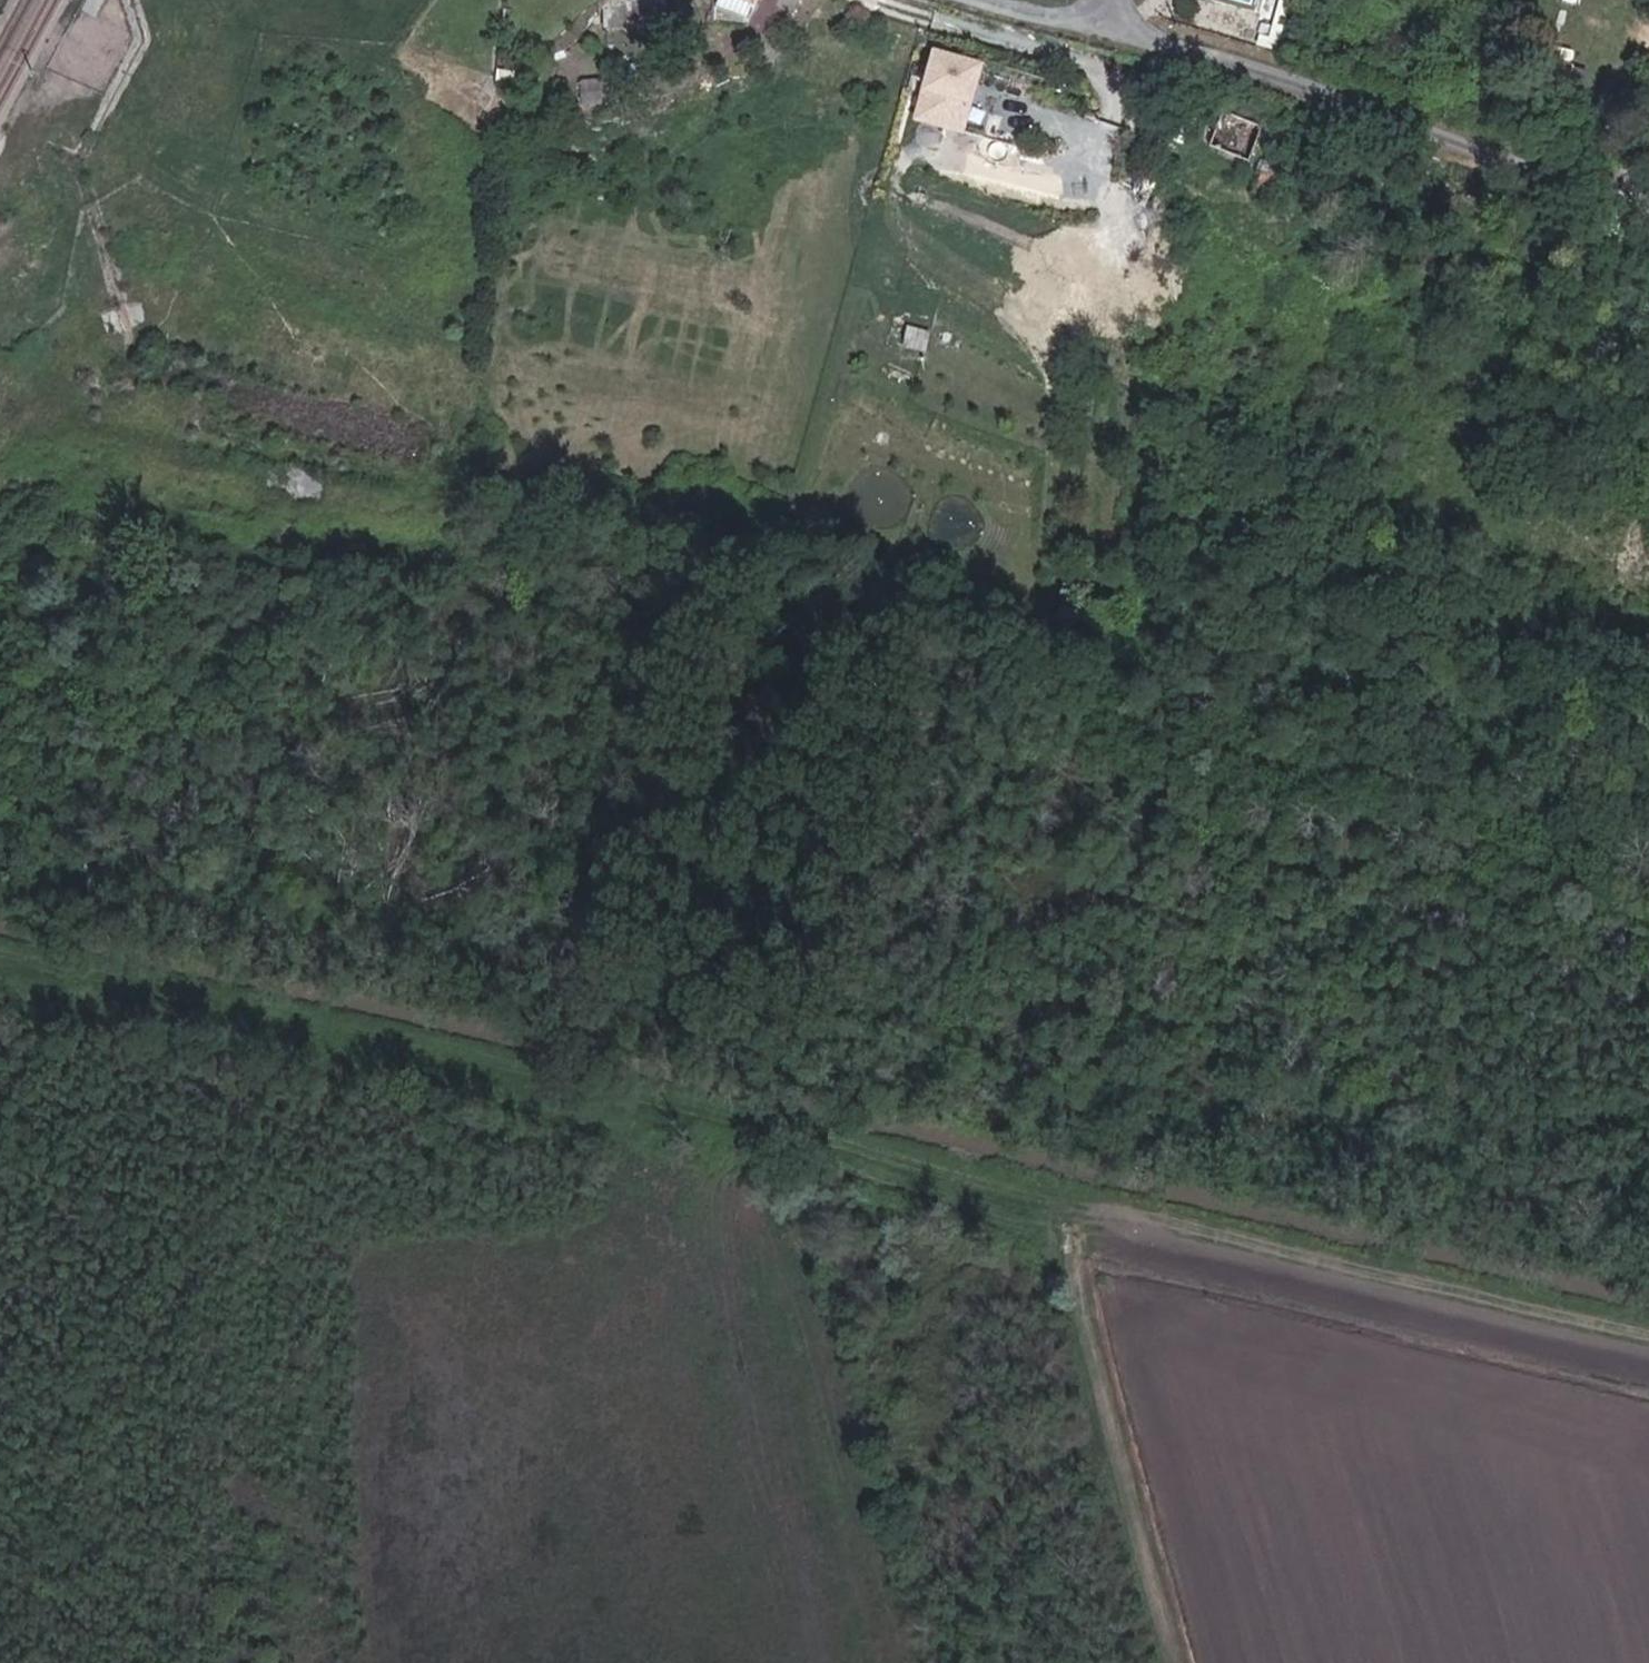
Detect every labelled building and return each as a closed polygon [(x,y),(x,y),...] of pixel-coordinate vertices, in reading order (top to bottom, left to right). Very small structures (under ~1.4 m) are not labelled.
[(932,43),(905,113),(957,132),(984,62),(932,43)] [(1200,185),(1240,195),(1249,155),(1210,145),(1200,185)]
